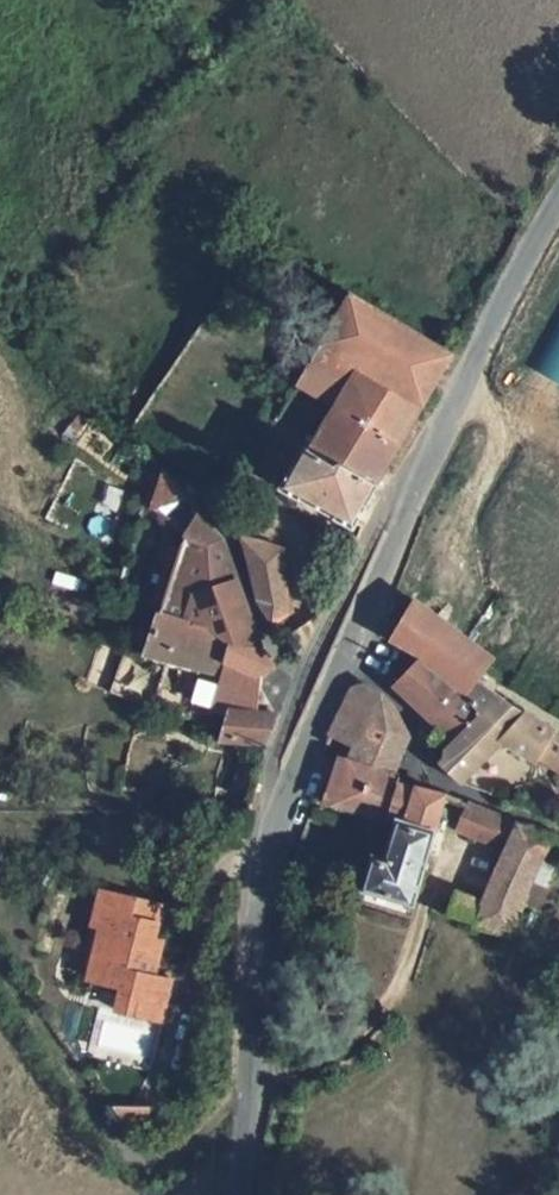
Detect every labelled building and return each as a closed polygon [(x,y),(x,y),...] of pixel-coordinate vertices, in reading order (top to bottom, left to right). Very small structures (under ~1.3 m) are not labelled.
[(277,479),(351,522),(453,347),(338,280),(328,298),(313,289),(291,326),(307,335),(286,371),(327,394),(277,479)] [(150,509),(192,500),(167,473),(150,509)] [(164,601),(189,607),(185,621),(200,629),(236,589),(217,527),(192,500),(150,509),(186,527),(181,538),(164,601)] [(265,539),(241,531),(268,619),(284,602),(265,539)] [(162,609),(185,621),(189,607),(164,601),(162,609)] [(421,655),(470,692),(481,679),(492,666),(497,660),(418,601),(394,637),(424,651),(421,655)] [(185,621),(162,609),(150,648),(223,682),(231,666),(242,670),(260,661),(200,629),(185,621)] [(488,707),(470,692),(421,655),(395,684),(432,716),(427,724),(454,750),(488,707)] [(538,763),(558,732),(481,679),(470,692),(488,707),(454,750),(445,758),(470,779),(506,741),(538,763)] [(341,741),(352,744),(371,696),(349,688),(340,693),(325,734),(341,741)] [(382,700),(371,696),(352,744),(346,763),(337,760),(325,796),(391,817),(381,854),(375,852),(365,887),(415,902),(444,795),(392,777),(407,739),(382,700)] [(240,737),(265,746),(269,719),(229,699),(216,728),(225,732),(222,740),(235,745),(240,737)] [(507,841),(514,822),(466,803),(459,825),(507,841)] [(514,822),(507,841),(486,900),(462,891),(452,913),(515,932),(550,837),(514,822)] [(129,914),(133,896),(103,889),(102,893),(94,892),(90,911),(96,913),(93,925),(101,926),(91,980),(126,987),(121,1012),(161,1020),(169,977),(155,975),(158,957),(149,955),(156,920),(129,914)] [(156,920),(160,901),(133,896),(129,914),(156,920)] [(107,1071),(126,1070),(125,1047),(90,1047),(106,1068),(107,1071)]
